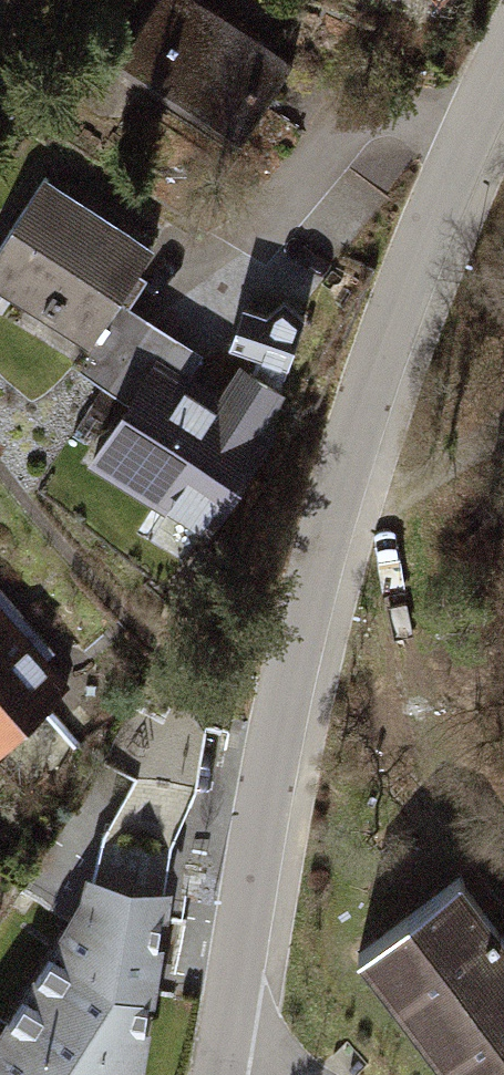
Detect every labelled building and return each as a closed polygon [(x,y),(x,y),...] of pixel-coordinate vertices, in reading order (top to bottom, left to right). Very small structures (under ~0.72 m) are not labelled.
[(209,108),(202,118),(246,145),(296,65),(190,0),(169,0),(131,60),(209,108)] [(0,256),(0,266),(55,302),(50,311),(63,319),(68,311),(94,329),(84,344),(90,348),(78,368),(113,390),(152,328),(119,305),(153,254),(48,185),(0,256)] [(302,328),(285,308),(268,322),(246,314),(232,351),(287,370),(302,328)] [(137,405),(97,469),(101,472),(110,458),(171,497),(162,511),(213,542),(281,435),(269,428),(286,400),(245,374),(225,406),(187,382),(201,359),(152,328),(113,390),(137,405)] [(67,689),(38,656),(49,646),(0,591),(0,747),(67,689)] [(162,723),(134,709),(104,758),(134,776),(101,833),(86,900),(158,911),(168,846),(192,788),(201,733),(162,723)] [(364,952),(455,1074),(503,1074),(503,941),(460,881),(364,952)] [(0,1019),(0,1074),(140,1074),(158,911),(86,900),(0,1019)]
